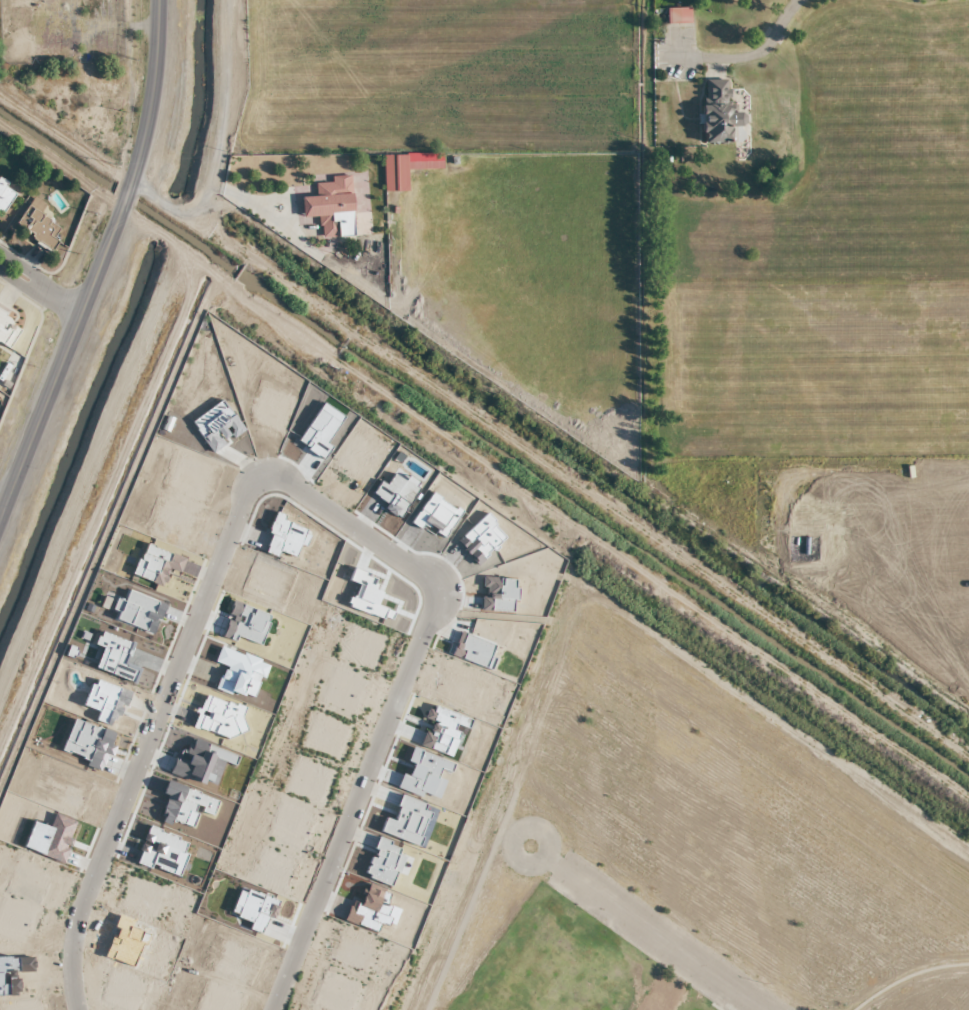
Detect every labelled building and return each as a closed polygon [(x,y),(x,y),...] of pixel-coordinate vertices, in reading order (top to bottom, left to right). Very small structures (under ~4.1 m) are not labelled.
[(666,8),(666,24),(689,24),(689,8),(666,8)] [(701,143),(741,145),(742,118),(727,118),(729,80),(704,79),(701,143)] [(301,197),(316,196),(315,181),(332,180),(332,176),(350,175),(354,234),(323,236),(322,225),(318,225),(317,216),(302,217),(301,197)] [(15,194),(0,184),(0,215),(1,216),(15,194)] [(56,242),(52,239),(60,229),(28,206),(13,226),(49,252),(56,242)] [(0,306),(0,344),(9,349),(19,329),(3,321),(9,310),(0,306)]
